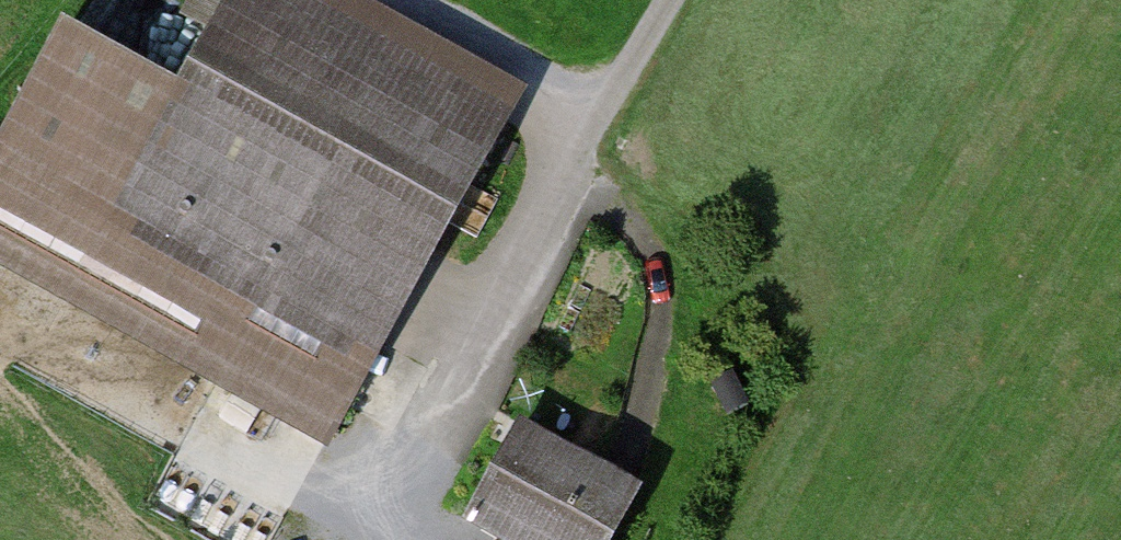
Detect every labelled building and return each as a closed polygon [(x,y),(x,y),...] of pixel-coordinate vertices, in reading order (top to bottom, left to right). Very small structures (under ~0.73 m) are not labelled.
[(355,0),(194,0),(181,25),(210,41),(186,84),(455,232),(530,98),(355,0)] [(0,138),(0,280),(329,460),(455,232),(186,84),(177,100),(57,34),(0,138)] [(523,425),(462,536),(470,539),(630,539),(654,497),(523,425)]
